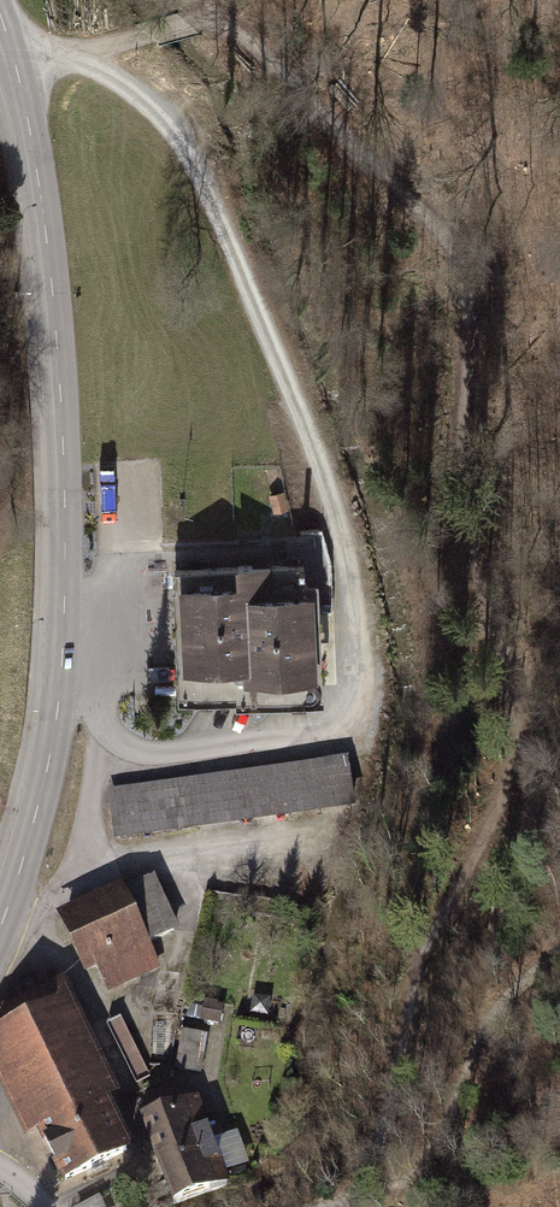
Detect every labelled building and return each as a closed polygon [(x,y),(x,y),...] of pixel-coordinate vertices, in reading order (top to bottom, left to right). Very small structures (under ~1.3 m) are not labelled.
[(239,598),(182,596),(180,672),(313,676),(316,602),(278,601),(279,574),(240,573),(239,598)] [(347,755),(109,793),(117,845),(356,806),(347,755)] [(127,885),(69,908),(101,989),(157,967),(148,943),(172,934),(153,885),(130,894),(127,885)] [(0,1034),(0,1061),(36,1136),(61,1124),(83,1169),(139,1141),(63,984),(0,1014),(0,1020),(5,1031),(0,1034)] [(185,1028),(179,1065),(204,1069),(210,1032),(185,1028)] [(141,1124),(172,1206),(173,1206),(227,1187),(196,1104),(141,1124)] [(219,1135),(227,1169),(250,1164),(242,1130),(219,1135)]
